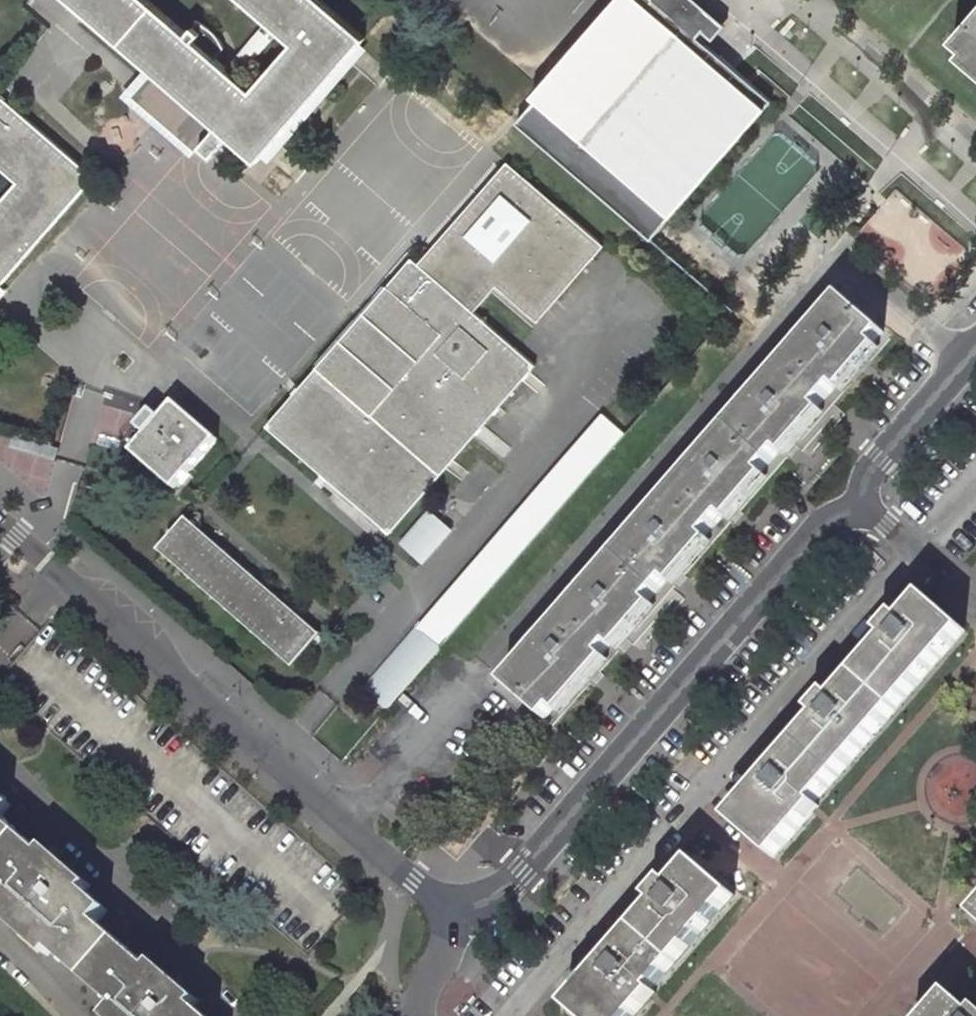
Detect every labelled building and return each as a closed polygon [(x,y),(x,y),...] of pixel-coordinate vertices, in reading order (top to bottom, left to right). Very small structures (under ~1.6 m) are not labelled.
[(215,157),(232,138),(259,162),(366,38),(322,0),(243,0),(294,45),(252,91),(215,59),(223,48),(217,35),(206,26),(196,24),(188,34),(148,0),(72,0),(163,79),(147,98),(215,157)] [(519,124),(527,132),(641,0),(640,0),(627,0),(519,124)] [(527,132),(653,241),(774,103),(700,39),(656,0),(641,0),(527,132)] [(700,39),(715,22),(689,0),(656,0),(700,39)] [(975,63),(975,15),(952,42),(975,63)] [(0,97),(0,167),(18,183),(0,203),(0,289),(95,179),(0,97)] [(515,169),(508,165),(421,265),(476,312),(499,287),(546,231),(531,218),(496,259),(469,236),(504,195),(497,190),(515,169)] [(497,190),(504,195),(531,218),(546,231),(499,287),(540,321),(605,245),(515,169),(497,190)] [(531,218),(504,195),(469,236),(496,259),(531,218)] [(421,265),(414,259),(269,428),(394,535),(539,366),(476,312),(421,265)] [(846,300),(508,689),(551,727),(888,337),(846,300)] [(220,442),(178,405),(135,455),(177,491),(220,442)] [(431,511),(403,543),(426,563),(455,531),(431,511)] [(326,638),(189,520),(161,553),(297,671),(326,638)] [(826,807),(822,803),(972,631),(930,595),(909,620),(903,616),(887,634),(893,639),(840,699),(835,694),(819,713),(824,718),(735,819),(780,859),(826,807)] [(420,631),(367,691),(391,712),(443,651),(420,631)] [(11,889),(0,902),(120,1004),(109,1015),(213,1015),(99,918),(109,906),(1,813),(12,800),(0,790),(0,879),(11,889)] [(572,1007),(582,1015),(644,1015),(663,994),(658,990),(740,896),(699,860),(679,884),(672,879),(654,900),(661,905),(572,1007)] [(936,1015),(975,1015),(975,1008),(956,991),(936,1015)]
